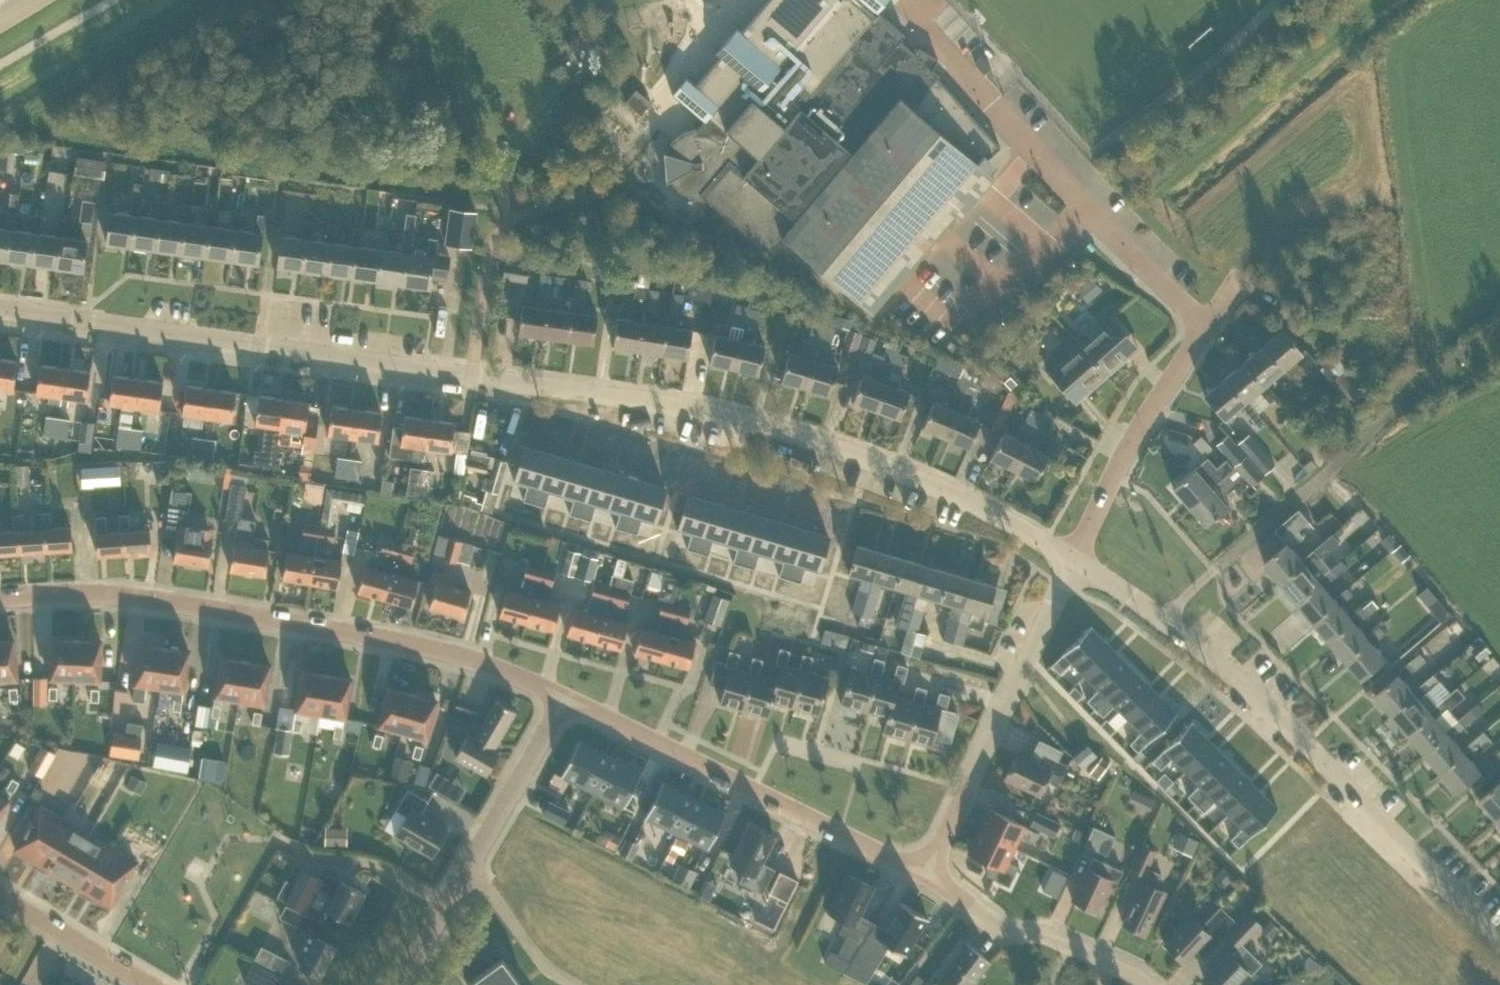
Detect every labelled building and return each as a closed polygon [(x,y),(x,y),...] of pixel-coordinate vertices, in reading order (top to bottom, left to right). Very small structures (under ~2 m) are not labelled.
[(663,151),(666,181),(668,180),(676,190),(688,197),(702,199),(706,198),(712,203),(769,251),(782,236),(818,266),(872,312),(881,300),(882,300),(907,270),(927,246),(933,240),(945,225),(952,218),(956,213),(960,216),(975,198),(993,176),(987,171),(990,167),(984,160),(999,147),(936,77),(937,75),(938,76),(939,75),(931,69),(937,59),(936,58),(919,48),(914,53),(899,41),(904,35),(904,34),(878,12),(888,0),(767,0),(742,30),(737,26),(722,43),(727,47),(695,84),(686,76),(672,93),(703,121),(696,129),(683,133),(673,141),(672,141),(666,152),(663,151)] [(981,56),(974,62),(982,71),(989,65),(981,56)] [(73,174),(103,178),(106,160),(76,155),(73,174)] [(196,187),(206,189),(207,177),(197,175),(196,187)] [(106,242),(132,246),(136,215),(139,215),(142,197),(144,184),(134,183),(130,214),(110,211),(106,242)] [(7,260),(12,229),(14,229),(17,211),(19,192),(9,191),(7,211),(5,228),(0,227),(0,259),(7,260)] [(139,215),(136,215),(132,246),(157,249),(161,218),(164,219),(167,201),(158,200),(155,217),(139,215)] [(86,240),(89,241),(94,202),(82,201),(80,220),(83,220),(80,238),(64,236),(62,236),(57,266),(82,270),(86,240)] [(157,249),(182,252),(187,222),(189,222),(192,204),(183,203),(180,221),(164,219),(161,218),(157,249)] [(207,256),(211,225),(214,226),(217,208),(208,207),(205,224),(189,222),(187,222),(182,252),(207,256)] [(450,208),(445,243),(471,247),(476,212),(450,208)] [(207,256),(232,259),(237,229),(239,229),(242,211),(233,210),(230,228),(214,226),(211,225),(207,256)] [(403,283),(407,252),(410,253),(416,213),(406,212),(401,251),(385,249),(382,249),(378,280),(403,283)] [(239,229),(237,229),(232,259),(257,263),(261,233),(264,233),(267,215),(258,213),(255,231),(239,229)] [(696,223),(704,231),(713,220),(705,213),(696,223)] [(14,229),(12,229),(7,260),(32,263),(36,232),(39,233),(42,215),(33,214),(30,231),(14,229)] [(32,263),(57,266),(62,236),(64,236),(67,218),(58,217),(55,235),(39,233),(36,232),(32,263)] [(313,220),(303,219),(301,238),(281,235),(277,266),(303,269),(307,238),(310,239),(313,220)] [(332,242),(335,242),(338,224),(328,223),(326,241),(310,239),(307,238),(303,269),(328,273),(332,242)] [(353,276),(357,245),(360,246),(363,228),(353,227),(351,244),(335,242),(332,242),(328,273),(353,276)] [(382,249),(385,249),(388,231),(378,230),(376,248),(360,246),(357,245),(353,276),(378,280),(382,249)] [(407,252),(403,283),(428,287),(429,277),(446,279),(450,254),(436,253),(438,238),(429,237),(426,255),(410,253),(407,252)] [(503,275),(527,279),(530,261),(506,257),(503,275)] [(542,335),(548,296),(551,274),(539,273),(536,295),(534,306),(522,305),(518,332),(542,335)] [(542,335),(567,339),(571,311),(558,310),(562,276),(551,274),(548,296),(542,335)] [(575,278),(571,311),(567,339),(593,342),(597,315),(583,313),(588,280),(575,278)] [(1089,299),(1101,289),(1092,278),(1080,288),(1089,299)] [(700,284),(689,282),(687,296),(698,298),(700,284)] [(613,345),(636,349),(645,289),(636,288),(630,320),(617,318),(613,345)] [(636,349),(661,353),(666,326),(653,324),(659,292),(645,289),(636,349)] [(661,353),(687,357),(691,330),(678,328),(684,294),(671,292),(666,326),(661,353)] [(761,300),(751,297),(749,309),(744,330),(754,332),(761,300)] [(728,338),(715,335),(709,361),(733,367),(740,340),(741,341),(744,330),(749,309),(736,306),(728,338)] [(1107,374),(1136,348),(1107,314),(1096,323),(1100,326),(1080,343),(1107,374)] [(844,320),(842,327),(861,333),(863,326),(844,320)] [(806,344),(817,347),(823,328),(812,324),(806,344)] [(823,328),(817,347),(828,351),(834,331),(823,328)] [(1281,328),(1262,345),(1281,369),(1284,367),(1297,356),(1307,369),(1314,363),(1303,349),(1301,351),(1281,328)] [(841,354),(854,358),(860,334),(847,330),(841,354)] [(871,352),(875,339),(862,335),(858,347),(871,352)] [(1058,363),(1055,359),(1045,368),(1074,402),(1107,374),(1080,343),(1073,335),(1066,341),(1074,349),(1058,363)] [(741,341),(740,340),(733,367),(758,373),(764,346),(741,341)] [(789,352),(781,379),(805,386),(813,359),(817,347),(806,344),(802,356),(789,352)] [(1284,367),(1281,369),(1262,345),(1242,361),(1262,385),(1265,383),(1277,373),(1288,385),(1295,379),(1284,367)] [(851,400),(877,409),(886,383),(890,372),(897,352),(886,348),(875,379),(861,374),(851,400)] [(908,356),(897,352),(890,372),(901,376),(908,356)] [(13,389),(17,361),(0,358),(0,387),(13,389)] [(813,359),(805,386),(830,393),(838,366),(813,359)] [(946,371),(959,377),(959,376),(961,371),(963,366),(950,360),(946,371)] [(1265,383),(1262,385),(1242,361),(1223,378),(1243,402),(1246,399),(1258,389),(1269,401),(1276,395),(1265,383)] [(48,403),(60,405),(66,367),(41,364),(37,392),(49,394),(48,403)] [(90,371),(66,367),(60,405),(68,406),(69,397),(87,399),(90,371)] [(886,383),(877,409),(900,418),(910,392),(897,387),(901,376),(890,372),(886,383)] [(109,403),(134,406),(138,378),(113,374),(109,403)] [(1010,375),(1004,381),(1011,388),(1017,382),(1010,375)] [(1329,382),(1345,401),(1354,393),(1339,375),(1329,382)] [(922,426),(945,436),(956,410),(969,380),(959,376),(959,377),(946,406),(933,400),(922,426)] [(138,378),(134,406),(159,410),(163,381),(138,378)] [(1243,402),(1223,378),(1204,395),(1224,418),(1239,405),(1257,427),(1264,421),(1246,399),(1243,402)] [(969,380),(956,410),(945,436),(968,446),(980,420),(968,415),(981,385),(969,380)] [(182,413),(207,417),(211,388),(186,384),(182,413)] [(996,414),(1007,392),(995,386),(984,409),(996,414)] [(211,388),(207,417),(231,420),(236,391),(211,388)] [(998,431),(1017,394),(1008,390),(1007,392),(996,414),(990,427),(998,431)] [(255,422),(280,426),(283,398),(259,395),(255,422)] [(321,403),(308,402),(283,398),(280,426),(277,442),(302,445),(301,452),(314,454),(321,403)] [(328,432),(353,436),(357,408),(332,405),(328,432)] [(382,412),(357,408),(353,436),(378,439),(382,412)] [(1035,480),(1048,454),(1037,449),(1055,413),(1045,408),(1041,414),(1031,433),(1026,443),(1013,468),(1035,480)] [(1021,428),(1031,433),(1041,414),(1031,409),(1021,428)] [(389,455),(423,460),(429,419),(404,415),(402,427),(393,425),(389,455)] [(1341,431),(1350,422),(1343,415),(1334,423),(1341,431)] [(43,436),(56,438),(58,418),(46,417),(43,436)] [(70,420),(58,418),(56,438),(67,439),(70,420)] [(454,422),(429,419),(423,460),(435,462),(437,447),(450,449),(454,422)] [(92,442),(91,442),(95,422),(81,420),(78,441),(79,441),(92,443),(92,442)] [(91,442),(92,442),(103,444),(107,424),(95,422),(91,442)] [(116,446),(128,448),(131,428),(119,427),(116,446)] [(131,428),(128,448),(140,450),(143,430),(131,428)] [(990,456),(1013,468),(1026,443),(1003,431),(990,456)] [(1216,445),(1233,466),(1245,456),(1227,436),(1216,445)] [(188,456),(201,458),(204,438),(191,437),(188,456)] [(212,459),(215,440),(204,438),(201,458),(212,459)] [(90,453),(92,443),(79,441),(78,450),(90,453)] [(523,499),(534,503),(549,453),(525,445),(514,482),(527,486),(523,499)] [(262,467),(274,468),(276,448),(265,447),(262,467)] [(1248,456),(1264,474),(1274,465),(1259,447),(1248,456)] [(454,473),(463,474),(467,453),(457,452),(454,473)] [(486,471),(489,457),(469,452),(466,467),(486,471)] [(549,492),(561,496),(572,459),(549,453),(534,503),(545,506),(549,492)] [(1172,486),(1189,505),(1233,467),(1226,459),(1217,467),(1207,456),(1172,486)] [(334,476),(347,478),(350,459),(337,457),(334,476)] [(485,489),(498,493),(507,460),(494,457),(485,489)] [(1235,467),(1251,486),(1262,476),(1246,458),(1235,467)] [(1308,472),(1316,465),(1310,458),(1302,465),(1308,472)] [(361,460),(350,459),(347,478),(358,480),(361,460)] [(595,466),(572,459),(561,496),(573,499),(569,513),(580,516),(595,466)] [(309,478),(311,465),(301,463),(299,477),(309,478)] [(17,485),(29,485),(28,464),(16,464),(17,485)] [(81,467),(82,487),(120,484),(118,464),(81,467)] [(219,465),(217,481),(217,485),(229,487),(230,483),(232,466),(219,465)] [(595,466),(580,516),(591,520),(595,506),(607,509),(618,473),(595,466)] [(419,488),(422,469),(410,467),(407,487),(406,497),(418,499),(419,488)] [(1241,477),(1233,467),(1189,505),(1205,525),(1227,506),(1218,496),(1241,477)] [(434,471),(422,469),(419,488),(431,490),(434,471)] [(615,527),(626,530),(641,480),(618,473),(607,509),(619,513),(615,527)] [(313,503),(315,501),(320,502),(322,485),(308,483),(308,481),(304,480),(302,495),(313,503)] [(665,487),(641,480),(626,530),(637,533),(641,519),(654,523),(665,487)] [(245,485),(230,483),(229,487),(225,518),(240,520),(245,485)] [(214,530),(187,526),(192,492),(172,488),(166,527),(178,529),(173,561),(208,566),(214,530)] [(430,501),(431,490),(419,488),(418,499),(430,501)] [(331,525),(332,521),(333,521),(336,509),(334,509),(336,499),(348,502),(347,506),(359,508),(361,495),(327,489),(321,523),(331,525)] [(475,500),(476,497),(464,493),(461,502),(481,508),(482,503),(475,500)] [(697,551),(712,501),(688,494),(677,530),(690,534),(686,548),(697,551)] [(712,541),(724,544),(735,508),(712,501),(697,551),(708,554),(712,541)] [(758,515),(735,508),(724,544),(736,548),(732,562),(743,565),(758,515)] [(1281,582),(1305,561),(1302,559),(1292,547),(1305,537),(1299,530),(1298,529),(1310,520),(1300,508),(1276,529),(1286,540),(1286,541),(1287,543),(1264,562),(1281,582)] [(39,511),(40,528),(44,527),(45,550),(72,548),(71,526),(51,527),(50,510),(39,511)] [(14,530),(17,529),(19,551),(45,550),(44,527),(40,528),(24,529),(23,513),(13,513),(14,530)] [(119,530),(122,530),(124,552),(151,550),(150,528),(129,530),(128,514),(118,514),(119,530)] [(122,530),(119,530),(106,531),(105,515),(95,516),(96,532),(95,532),(97,554),(124,552),(122,530)] [(758,554),(770,558),(781,522),(758,515),(743,565),(754,568),(758,554)] [(804,529),(781,522),(770,558),(782,562),(778,575),(789,579),(804,529)] [(310,582),(316,541),(319,526),(304,524),(301,539),(299,553),(286,551),(282,578),(310,582)] [(319,526),(316,541),(310,582),(337,587),(342,559),(327,557),(329,543),(334,544),(336,528),(319,526)] [(417,544),(421,529),(411,526),(407,541),(417,544)] [(345,541),(356,543),(359,531),(347,528),(345,541)] [(19,551),(17,529),(14,530),(0,531),(0,553),(19,551)] [(804,529),(789,579),(800,582),(804,568),(817,572),(828,536),(804,529)] [(1390,550),(1400,542),(1391,532),(1381,540),(1390,550)] [(235,533),(229,569),(264,575),(269,549),(267,549),(269,539),(252,537),(252,536),(235,533)] [(1305,561),(1281,582),(1297,601),(1321,581),(1319,578),(1331,568),(1322,558),(1341,542),(1333,533),(1315,548),(1302,559),(1305,561)] [(456,563),(456,561),(468,565),(474,545),(438,535),(433,553),(443,556),(442,559),(456,563)] [(384,598),(391,572),(395,558),(399,544),(384,540),(380,554),(385,556),(381,569),(364,564),(357,591),(384,598)] [(415,548),(399,544),(395,558),(411,562),(415,548)] [(850,612),(861,615),(880,551),(857,544),(849,573),(861,576),(850,612)] [(1410,555),(1401,545),(1395,550),(1404,561),(1410,555)] [(597,558),(599,552),(584,547),(576,577),(592,581),(598,559),(597,558)] [(561,572),(574,576),(581,552),(567,548),(561,572)] [(894,586),(903,558),(880,551),(861,615),(871,618),(881,582),(894,586)] [(905,628),(906,629),(925,564),(903,558),(894,586),(907,590),(896,625),(905,628)] [(1297,601),(1313,620),(1337,600),(1335,597),(1325,585),(1345,569),(1339,561),(1331,568),(1319,578),(1321,581),(1297,601)] [(948,571),(925,564),(906,629),(907,629),(917,632),(927,596),(940,600),(948,571)] [(499,614),(526,622),(540,569),(527,566),(524,579),(526,579),(522,593),(506,588),(499,614)] [(540,569),(526,622),(553,629),(560,603),(546,599),(549,586),(551,586),(555,573),(540,569)] [(971,578),(948,571),(940,600),(952,603),(941,639),(952,642),(971,578)] [(391,572),(384,598),(411,606),(418,579),(391,572)] [(429,607),(463,616),(470,591),(452,586),(455,576),(439,572),(429,607)] [(621,648),(628,622),(612,618),(616,604),(626,607),(634,579),(612,573),(608,587),(594,641),(621,648)] [(657,601),(662,603),(655,630),(641,626),(634,652),(661,659),(672,620),(675,606),(672,605),(679,579),(664,575),(657,601)] [(994,585),(971,578),(952,642),(962,645),(973,609),(986,613),(984,620),(996,624),(1002,603),(990,600),(994,585)] [(566,633),(594,641),(608,587),(594,584),(587,611),(573,607),(566,633)] [(1335,597),(1337,600),(1313,620),(1330,639),(1354,619),(1351,616),(1341,604),(1353,594),(1347,587),(1335,597)] [(704,622),(720,627),(729,600),(714,595),(704,622)] [(1351,616),(1354,619),(1330,639),(1346,659),(1370,639),(1368,636),(1357,624),(1378,606),(1372,599),(1351,616)] [(687,623),(690,610),(675,606),(672,620),(661,659),(688,667),(695,641),(681,637),(685,623),(687,623)] [(1089,625),(1050,664),(1059,673),(1070,661),(1084,675),(1111,647),(1089,625)] [(1368,636),(1370,639),(1346,659),(1363,679),(1387,658),(1374,643),(1386,633),(1380,626),(1368,636)] [(917,632),(907,629),(900,652),(919,657),(926,634),(917,632)] [(821,643),(837,647),(840,634),(824,630),(821,643)] [(50,678),(74,679),(76,639),(52,638),(50,678)] [(0,640),(0,680),(16,679),(13,639),(0,640)] [(100,640),(76,639),(74,679),(99,680),(100,640)] [(863,642),(861,649),(873,653),(875,645),(863,642)] [(134,683),(158,687),(164,647),(140,643),(134,683)] [(1487,654),(1479,644),(1473,649),(1481,659),(1487,654)] [(183,690),(188,650),(164,647),(158,687),(172,689),(183,690)] [(1133,668),(1111,647),(1084,675),(1097,688),(1086,699),(1094,707),(1133,668)] [(803,670),(798,669),(786,665),(790,651),(780,648),(776,663),(781,664),(777,679),(771,701),(792,707),(803,670)] [(719,703),(742,709),(753,672),(748,671),(735,668),(739,654),(729,652),(726,661),(718,659),(711,683),(724,686),(719,703)] [(1470,675),(1484,694),(1499,681),(1499,655),(1498,652),(1470,675)] [(802,654),(798,669),(803,670),(792,707),(817,714),(827,677),(809,672),(813,657),(802,654)] [(1416,693),(1414,690),(1403,678),(1423,662),(1417,655),(1396,672),(1398,675),(1376,694),(1392,713),(1416,693)] [(214,695),(239,700),(245,660),(221,656),(214,695)] [(874,672),(878,673),(882,660),(872,657),(868,671),(851,666),(841,703),(864,710),(874,672)] [(748,671),(753,672),(742,709),(767,716),(771,701),(777,679),(760,675),(763,661),(752,658),(748,671)] [(270,664),(245,660),(239,700),(263,704),(270,664)] [(864,710),(887,716),(893,694),(897,679),(902,680),(906,666),(895,664),(892,677),(878,673),(874,672),(864,710)] [(1102,715),(1113,704),(1127,717),(1154,690),(1133,668),(1094,707),(1102,715)] [(295,709),(320,713),(326,674),(302,670),(295,709)] [(351,678),(326,674),(320,713),(344,717),(351,678)] [(1392,713),(1409,733),(1432,713),(1430,710),(1438,703),(1428,691),(1440,682),(1436,676),(1433,674),(1414,690),(1416,693),(1392,713)] [(47,705),(47,677),(33,677),(33,705),(47,705)] [(378,725),(401,732),(412,693),(389,686),(378,725)] [(9,687),(10,699),(18,699),(17,687),(9,687)] [(907,739),(918,701),(922,702),(926,690),(915,687),(912,699),(893,694),(887,716),(882,732),(907,739)] [(1430,710),(1432,713),(1409,733),(1425,752),(1449,732),(1446,729),(1436,717),(1463,694),(1457,687),(1438,703),(1430,710)] [(90,700),(98,700),(99,689),(91,688),(90,700)] [(174,697),(173,704),(172,709),(180,710),(183,690),(172,689),(171,697),(174,697)] [(1127,717),(1140,731),(1129,742),(1138,751),(1176,712),(1154,690),(1127,717)] [(436,699),(412,693),(401,732),(425,738),(436,699)] [(918,701),(907,739),(930,745),(933,737),(949,741),(957,712),(945,708),(948,696),(938,693),(935,706),(922,702),(918,701)] [(493,748),(515,710),(497,699),(474,738),(468,734),(455,756),(486,774),(499,752),(493,748)] [(219,717),(221,705),(212,704),(212,707),(211,714),(211,716),(219,717)] [(198,705),(195,724),(209,726),(211,716),(211,714),(212,707),(198,705)] [(274,731),(277,710),(265,708),(261,728),(274,731)] [(1446,729),(1449,732),(1425,752),(1441,771),(1465,751),(1462,748),(1452,736),(1476,716),(1473,713),(1470,709),(1459,718),(1446,729)] [(260,724),(262,712),(253,711),(251,723),(260,724)] [(302,719),(294,717),(292,729),(292,730),(300,731),(302,719)] [(1185,770),(1212,742),(1190,720),(1151,759),(1160,768),(1171,757),(1185,770)] [(335,724),(333,736),(341,738),(343,725),(335,724)] [(1492,739),(1499,733),(1492,725),(1485,731),(1492,739)] [(289,754),(292,730),(292,729),(277,727),(273,752),(289,754)] [(137,758),(141,735),(113,732),(110,754),(137,758)] [(1458,791),(1481,771),(1471,759),(1491,742),(1482,732),(1475,737),(1462,748),(1465,751),(1441,771),(1458,791)] [(373,744),(380,746),(383,735),(375,733),(373,744)] [(560,775),(592,791),(610,755),(578,739),(560,775)] [(1067,764),(1060,760),(1065,750),(1042,739),(1032,761),(1016,753),(1005,777),(1039,794),(1046,779),(1057,785),(1067,764)] [(16,740),(8,752),(17,758),(25,746),(16,740)] [(52,793),(80,803),(98,752),(65,741),(57,763),(62,764),(52,793)] [(187,770),(191,747),(157,741),(153,764),(187,770)] [(1187,795),(1195,803),(1234,764),(1212,742),(1185,770),(1198,783),(1187,795)] [(413,755),(420,757),(423,746),(416,744),(413,755)] [(1073,757),(1081,767),(1095,755),(1087,745),(1073,757)] [(42,777),(55,754),(41,746),(28,769),(42,777)] [(395,755),(390,775),(407,780),(412,760),(395,755)] [(592,791),(624,807),(641,771),(610,755),(592,791)] [(1093,772),(1100,778),(1113,761),(1105,755),(1093,772)] [(1255,785),(1234,764),(1195,803),(1203,811),(1214,800),(1227,813),(1255,785)] [(103,780),(109,770),(99,765),(93,775),(103,780)] [(437,771),(429,785),(449,796),(457,783),(437,771)] [(131,774),(125,785),(140,793),(146,782),(131,774)] [(6,788),(13,791),(19,782),(12,778),(6,788)] [(676,832),(694,797),(662,781),(644,817),(676,832)] [(1499,816),(1499,781),(1480,798),(1497,819),(1499,816)] [(1277,808),(1255,785),(1227,813),(1241,826),(1229,838),(1238,846),(1277,808)] [(35,786),(29,795),(37,800),(43,791),(35,786)] [(408,789),(396,809),(395,809),(384,828),(398,837),(397,839),(410,847),(412,844),(432,856),(448,828),(422,813),(429,801),(408,789)] [(0,794),(0,813),(8,799),(0,794)] [(707,848),(725,812),(694,797),(676,832),(707,848)] [(549,799),(541,814),(563,825),(571,810),(549,799)] [(65,820),(40,806),(15,850),(39,864),(65,820)] [(990,808),(979,830),(1012,846),(1018,835),(1033,842),(1038,832),(990,808)] [(1030,825),(1054,836),(1061,822),(1037,811),(1030,825)] [(572,833),(579,836),(585,822),(579,819),(572,833)] [(88,834),(65,820),(39,864),(62,877),(88,834)] [(762,893),(774,868),(762,861),(774,836),(749,824),(729,863),(744,870),(738,881),(762,893)] [(1084,844),(1106,854),(1115,835),(1093,825),(1084,844)] [(346,844),(347,827),(325,827),(325,844),(346,844)] [(968,852),(992,864),(986,875),(1008,885),(1017,866),(1006,860),(1012,846),(979,830),(968,852)] [(614,849),(621,836),(612,831),(605,845),(614,849)] [(1174,841),(1193,850),(1198,840),(1178,831),(1174,841)] [(62,877),(86,891),(111,847),(88,834),(62,877)] [(630,849),(634,841),(626,837),(619,852),(632,859),(636,852),(630,849)] [(1160,874),(1147,868),(1156,850),(1142,844),(1130,869),(1142,875),(1127,907),(1129,908),(1122,923),(1143,933),(1150,918),(1152,919),(1165,891),(1154,886),(1160,874)] [(86,891),(110,905),(136,862),(111,847),(86,891)] [(672,862),(677,852),(670,848),(665,859),(672,862)] [(1092,855),(1071,899),(1095,910),(1110,878),(1118,882),(1124,870),(1092,855)] [(686,865),(678,880),(689,886),(697,871),(686,865)] [(1217,872),(1227,882),(1233,875),(1224,866),(1217,872)] [(301,869),(294,883),(287,880),(278,897),(303,910),(316,884),(321,886),(320,887),(334,894),(326,910),(347,921),(363,891),(341,880),(341,881),(327,874),(324,880),(301,869)] [(780,870),(769,891),(782,898),(779,902),(784,905),(798,879),(780,870)] [(828,911),(842,918),(844,922),(839,932),(860,942),(873,922),(859,915),(873,886),(847,873),(828,911)] [(928,917),(900,900),(883,928),(873,922),(844,969),(866,983),(867,982),(866,981),(882,955),(883,955),(889,945),(905,955),(928,917)] [(1220,906),(1201,926),(1190,915),(1164,942),(1183,961),(1195,949),(1204,957),(1237,923),(1220,906)] [(1230,953),(1228,952),(1203,977),(1211,984),(1232,984),(1246,971),(1250,974),(1261,962),(1241,943),(1260,924),(1250,914),(1227,937),(1236,946),(1230,953)] [(1262,927),(1271,935),(1279,927),(1270,919),(1262,927)] [(302,925),(296,938),(292,945),(306,952),(299,965),(319,976),(334,946),(315,936),(317,933),(302,925)] [(966,942),(950,961),(975,980),(990,961),(966,942)] [(254,958),(283,973),(290,959),(261,945),(254,958)] [(824,962),(842,971),(849,960),(836,954),(830,950),(824,962)] [(1306,970),(1320,964),(1309,955),(1305,959),(1304,965),(1306,970)] [(502,957),(468,982),(470,984),(522,984),(502,957)] [(291,982),(277,974),(252,961),(242,981),(250,984),(289,984),(291,982)] [(950,961),(934,983),(932,984),(971,984),(975,980),(950,961)] [(924,979),(917,974),(908,984),(919,984),(924,979)]
